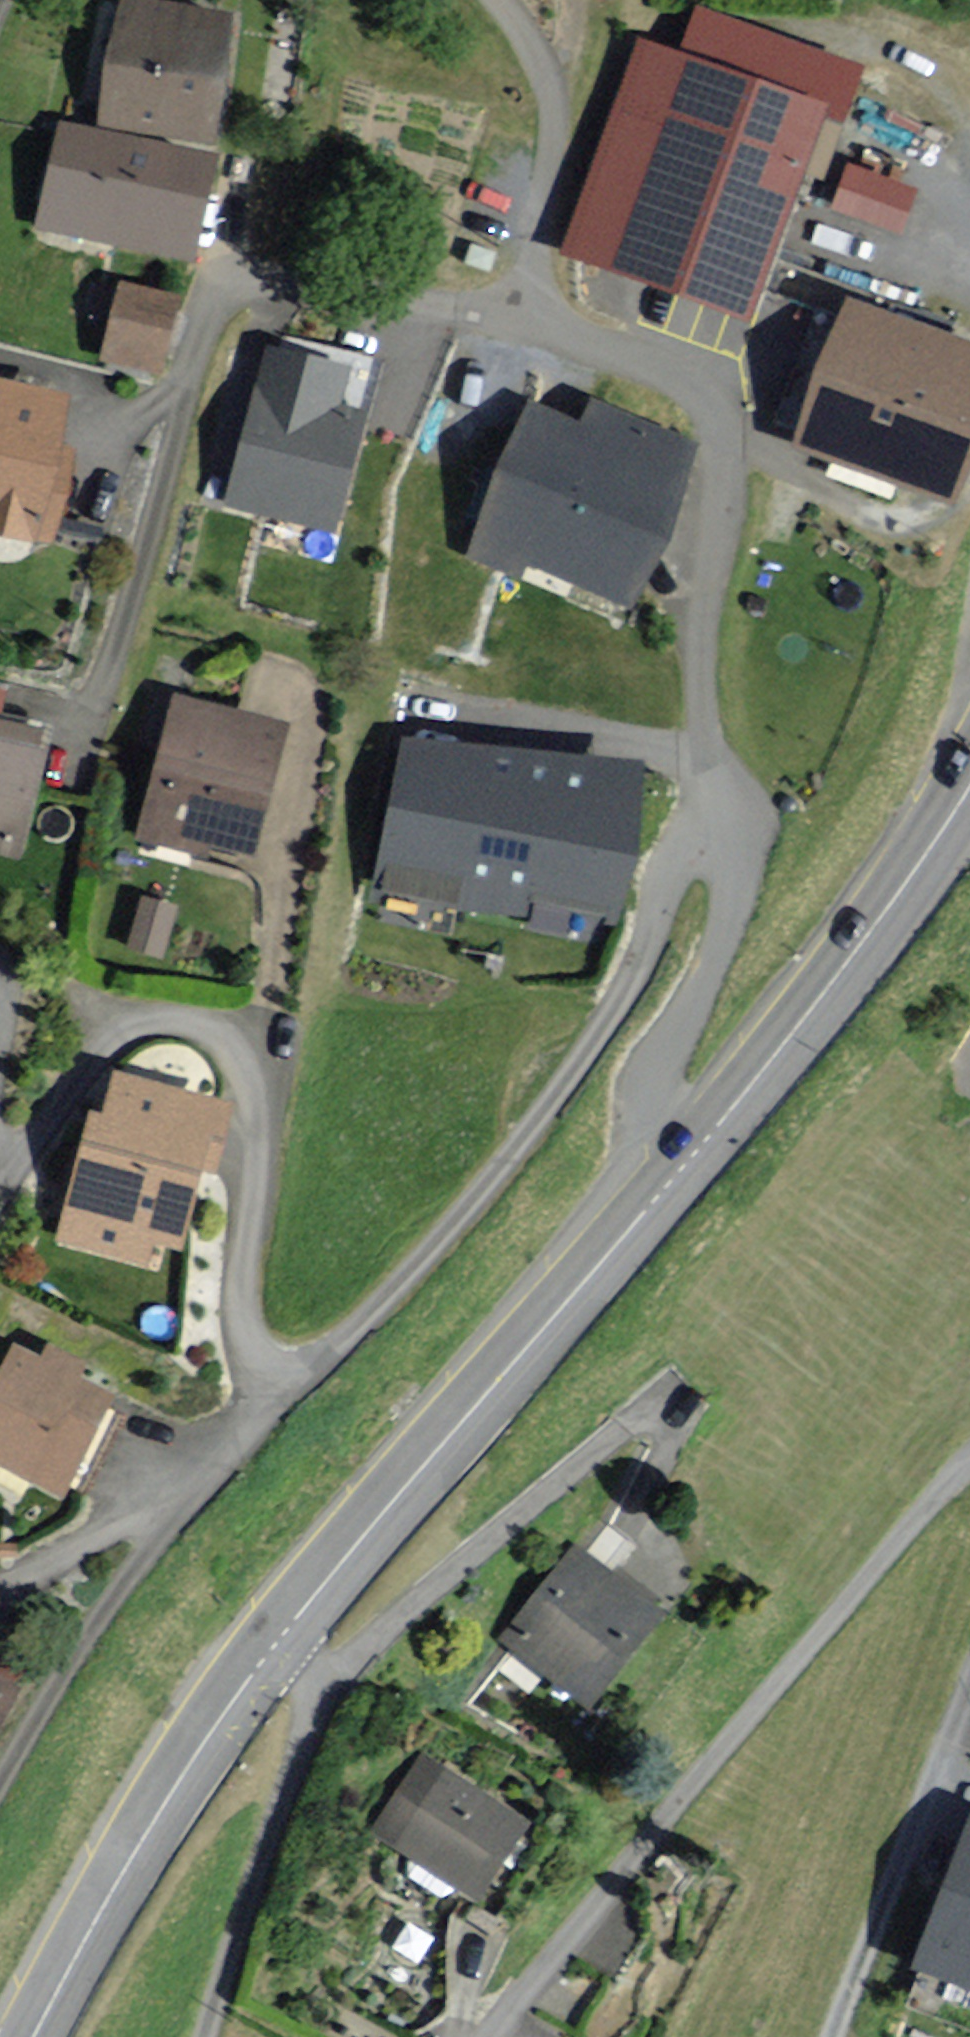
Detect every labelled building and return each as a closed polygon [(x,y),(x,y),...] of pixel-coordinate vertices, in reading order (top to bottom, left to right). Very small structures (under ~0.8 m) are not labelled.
[(144,0),(114,0),(96,123),(215,140),(234,13),(144,0)] [(830,105),(635,33),(555,248),(751,320),(830,105)] [(220,154),(58,123),(37,227),(200,258),(220,154)] [(910,223),(921,172),(846,157),(836,208),(910,223)] [(182,297),(118,281),(99,358),(163,373),(182,297)] [(844,299),(793,444),(957,502),(969,464),(969,343),(844,299)] [(334,408),(344,368),(271,349),(232,499),(329,525),(358,414),(334,408)] [(0,384),(0,525),(52,538),(72,453),(52,449),(64,400),(0,384)] [(586,428),(534,406),(470,552),(513,571),(522,552),(623,595),(689,445),(597,404),(586,428)] [(286,724),(176,696),(142,825),(253,853),(286,724)] [(0,723),(0,847),(16,851),(41,753),(31,750),(36,732),(0,723)] [(612,914),(628,779),(629,770),(404,743),(386,894),(393,894),(391,913),(447,919),(450,898),(538,908),(536,928),(592,935),(595,912),(612,914)] [(179,905),(139,895),(126,950),(166,960),(179,905)] [(229,1102),(118,1078),(110,1115),(91,1111),(62,1245),(151,1264),(156,1241),(178,1246),(203,1133),(221,1137),(229,1102)] [(11,1340),(0,1363),(0,1462),(67,1494),(116,1392),(80,1376),(88,1360),(47,1340),(40,1354),(11,1340)] [(653,1614),(575,1552),(508,1635),(587,1697),(653,1614)] [(0,1677),(0,1712),(14,1683),(0,1677)] [(522,1821),(423,1758),(378,1830),(476,1893),(522,1821)] [(920,1966),(969,1983),(969,1823),(920,1966)]
